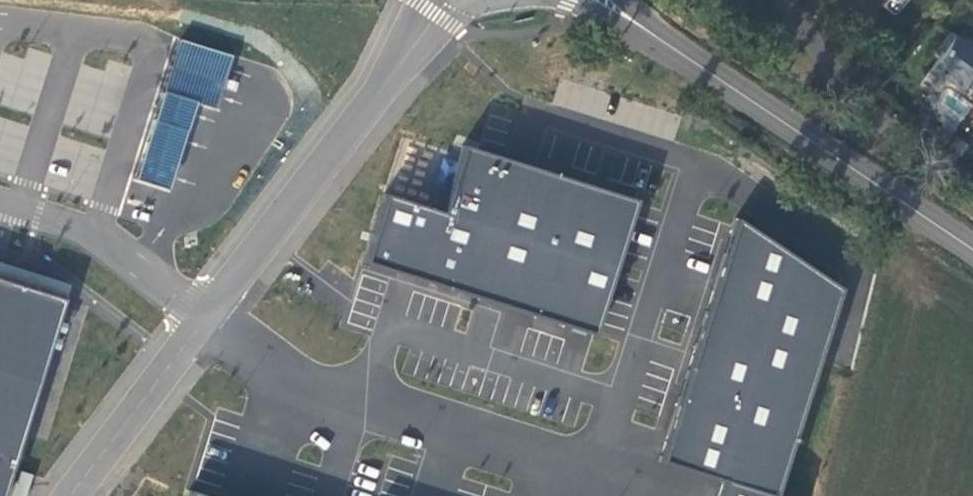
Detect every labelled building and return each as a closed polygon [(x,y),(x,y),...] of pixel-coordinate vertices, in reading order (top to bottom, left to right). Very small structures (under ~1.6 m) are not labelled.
[(972,44),(970,47),(949,32),(937,49),(941,52),(930,69),(963,91),(967,86),(972,91),(972,44)] [(233,56),(173,38),(132,181),(173,196),(197,103),(220,110),(233,56)] [(448,215),(391,197),(369,263),(598,330),(639,201),(471,147),(448,215)] [(843,289),(742,220),(676,427),(667,460),(732,480),(779,495),(843,289)] [(0,270),(0,495),(1,495),(3,495),(61,288),(0,270)] [(13,495),(25,495),(31,474),(20,471),(13,495)] [(779,495),(732,480),(727,495),(779,495)]
